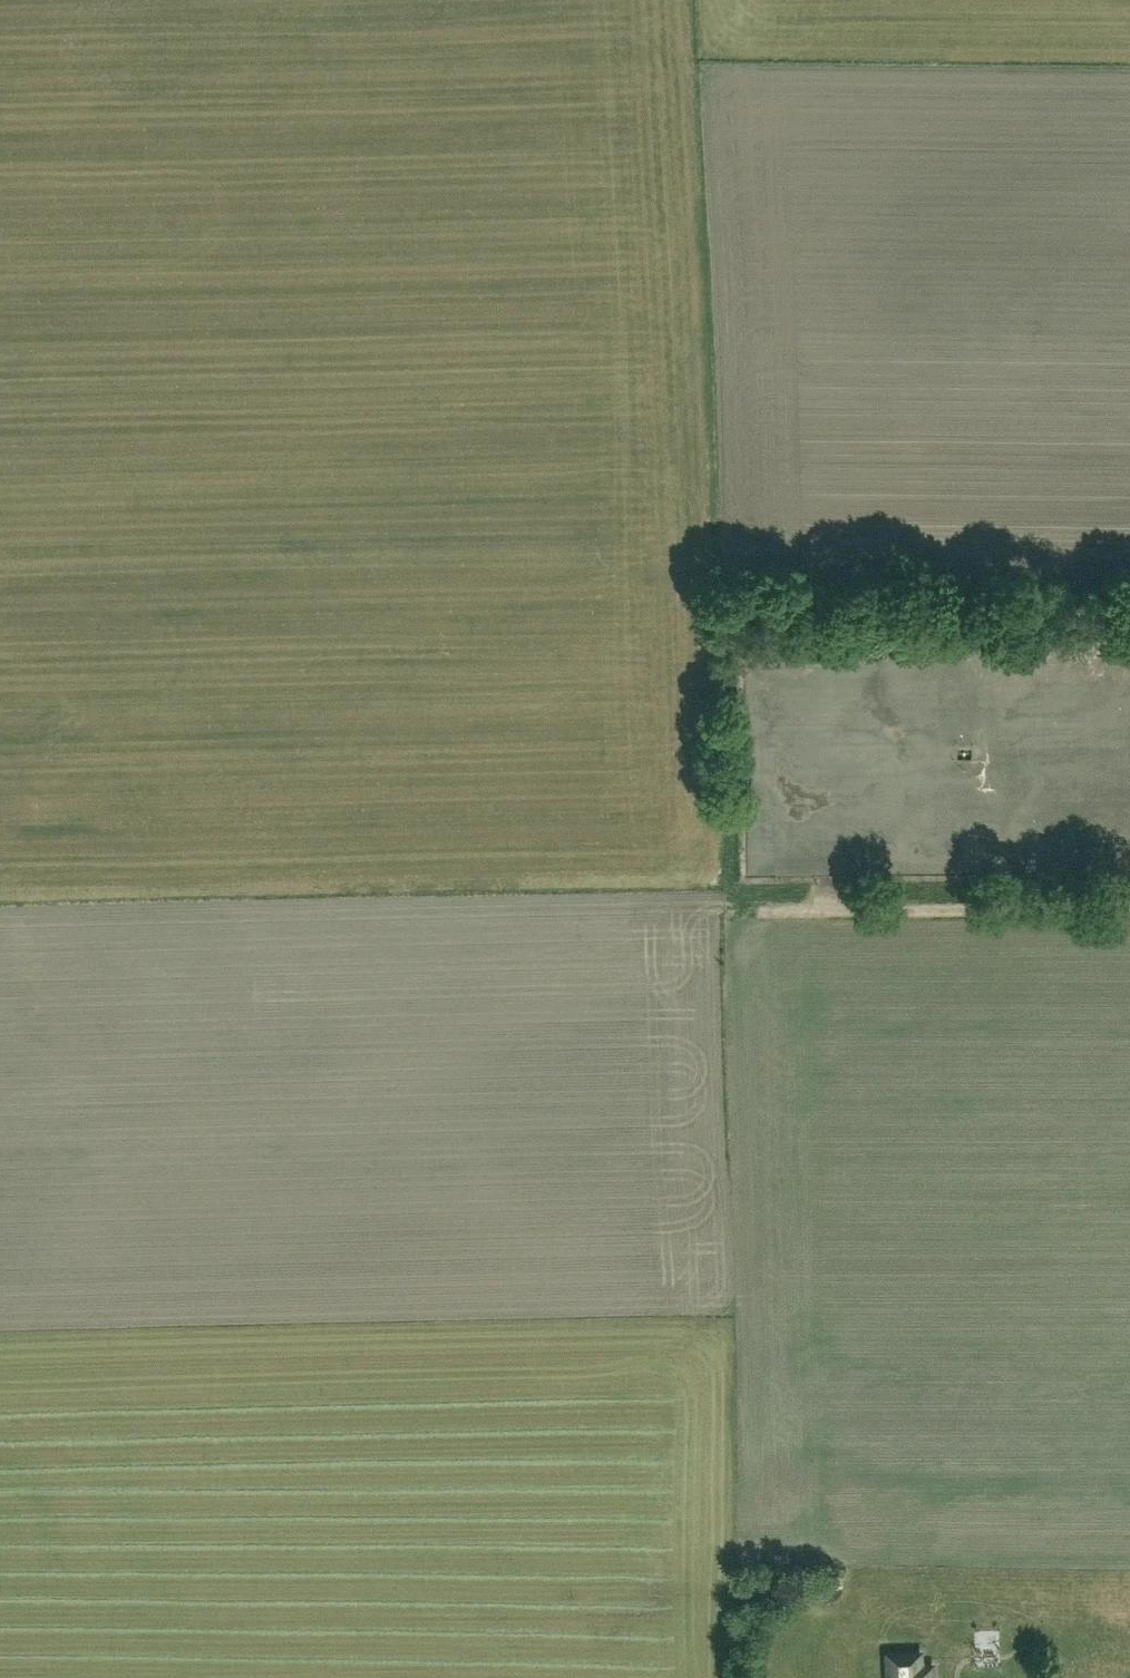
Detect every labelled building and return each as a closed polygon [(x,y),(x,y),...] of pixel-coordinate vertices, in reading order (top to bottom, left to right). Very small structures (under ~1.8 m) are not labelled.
[(889,1659),(890,1677),(932,1677),(931,1670),(920,1670),(919,1657),(889,1659)]
